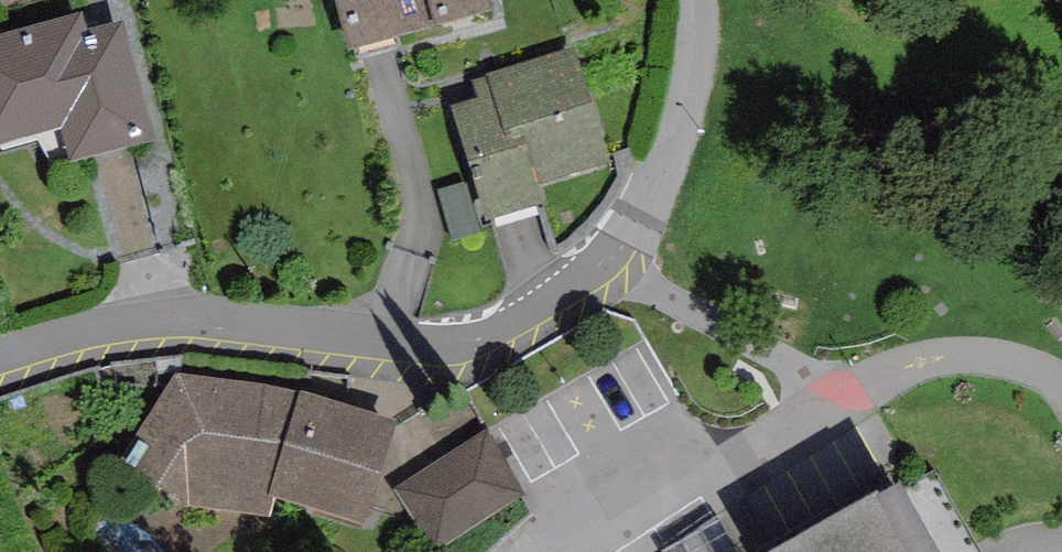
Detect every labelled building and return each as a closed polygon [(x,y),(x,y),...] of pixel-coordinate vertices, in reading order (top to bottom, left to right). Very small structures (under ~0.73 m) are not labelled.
[(348,55),(494,17),(489,0),(333,0),(348,55)] [(0,39),(0,147),(61,130),(71,166),(157,142),(124,25),(88,35),(82,16),(0,39)] [(486,79),(472,84),(477,101),(450,110),(486,226),(543,208),(537,188),(611,165),(575,50),(486,77),(486,79)] [(299,394),(175,377),(123,468),(175,504),(268,521),(273,501),(364,530),(399,426),(299,394)] [(402,486),(438,547),(525,497),(488,435),(402,486)] [(901,493),(793,551),(933,551),(901,493)]
